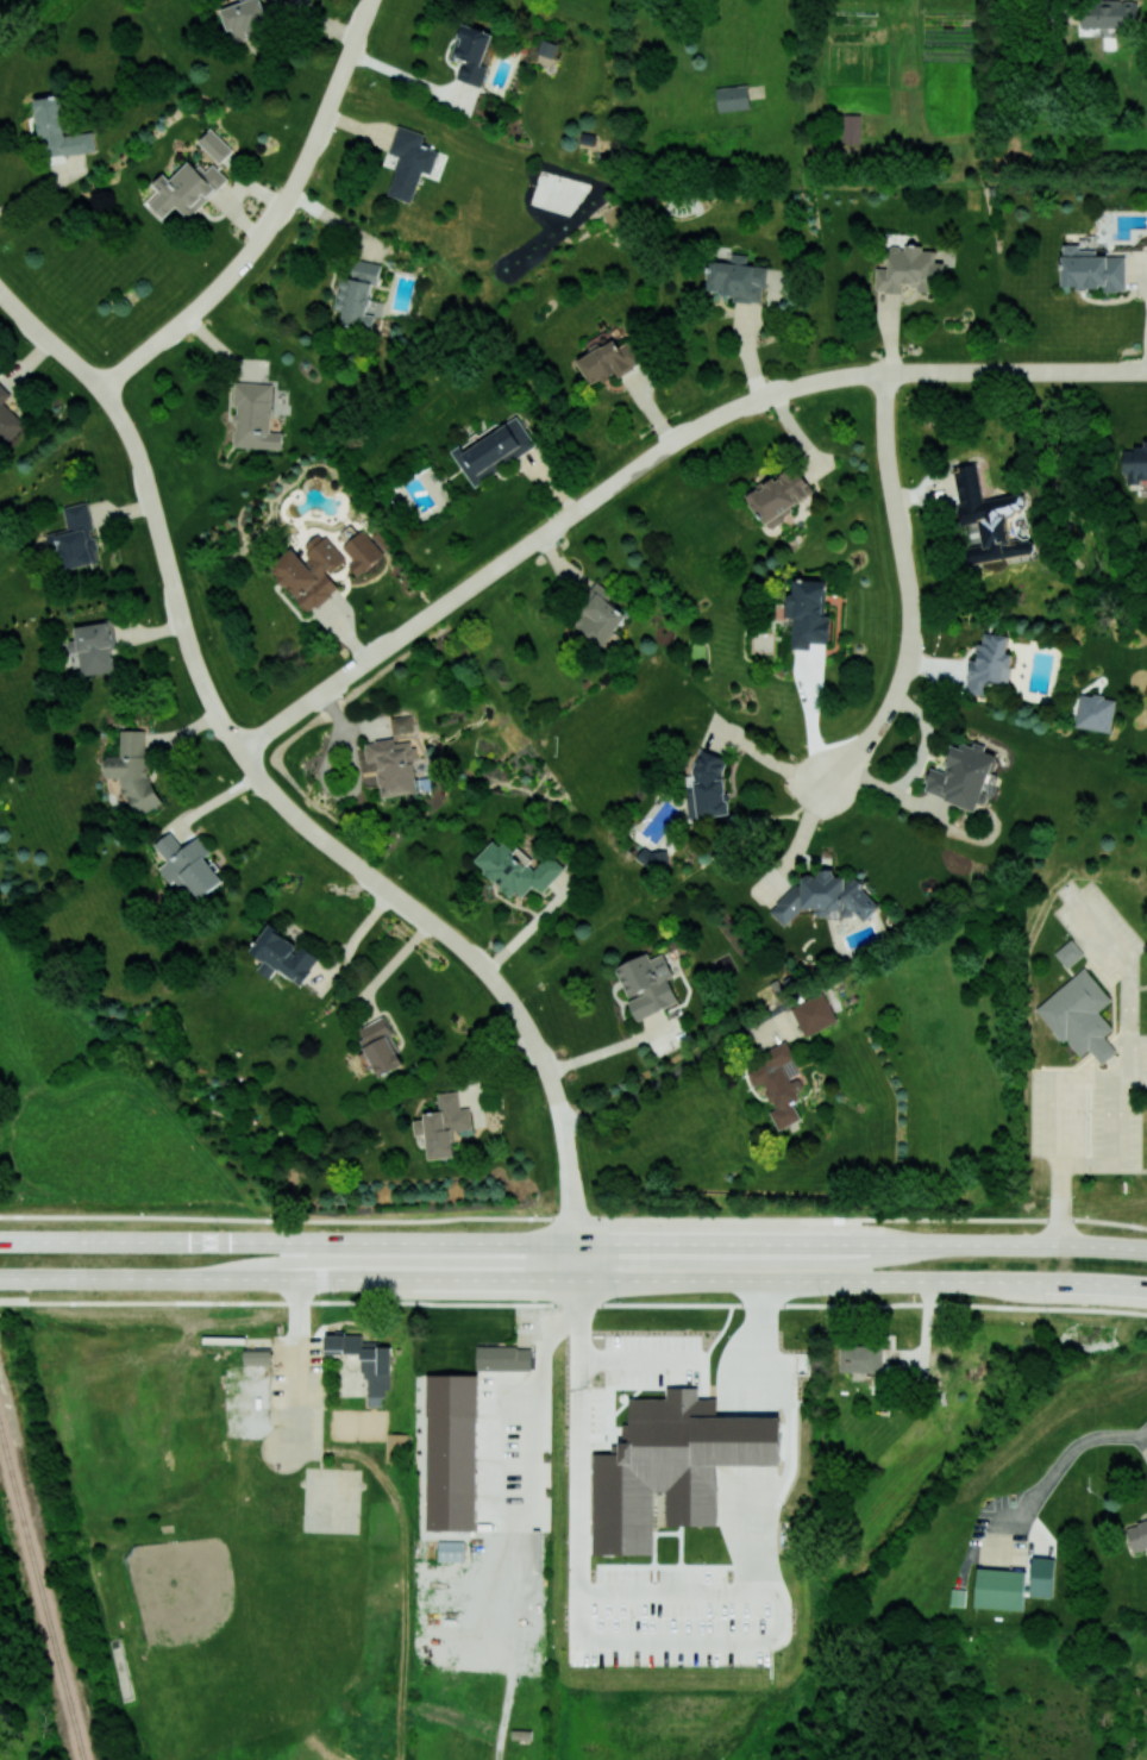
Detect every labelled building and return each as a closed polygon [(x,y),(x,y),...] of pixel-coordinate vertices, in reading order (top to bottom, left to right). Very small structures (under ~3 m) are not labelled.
[(228,31),(232,30),(235,40),(271,28),(262,0),(247,0),(221,9),(228,31)] [(1090,0),(1081,0),(1080,27),(1137,29),(1138,1),(1090,0)] [(491,31),(461,24),(452,60),(461,62),(456,80),(482,86),(487,66),(483,65),(491,31)] [(557,44),(543,38),(537,53),(552,58),(557,44)] [(716,87),(718,112),(750,108),(748,84),(716,87)] [(36,98),(43,157),(95,151),(92,132),(66,134),(62,95),(36,98)] [(861,114),(843,114),(842,143),(860,143),(861,114)] [(412,202),(421,171),(431,174),(438,150),(420,145),(424,133),(397,125),(389,153),(399,156),(387,195),(412,202)] [(220,163),(233,149),(210,128),(197,142),(220,163)] [(189,219),(228,178),(212,163),(204,173),(189,159),(170,179),(163,173),(152,184),(158,189),(144,203),(162,220),(175,206),(189,219)] [(874,290),(902,293),(902,287),(930,289),(931,276),(942,277),(944,263),(934,262),(935,249),(889,245),(887,268),(876,267),(874,290)] [(1061,286),(1076,286),(1076,288),(1103,288),(1103,291),(1125,291),(1125,256),(1096,256),(1096,249),(1078,249),(1078,245),(1062,245),(1061,286)] [(766,266),(746,264),(747,254),(726,252),(725,262),(708,260),(705,291),(733,294),(732,301),(762,303),(766,266)] [(577,360),(592,386),(615,373),(617,377),(641,363),(628,341),(618,346),(614,339),(577,360)] [(234,446),(283,448),(283,432),(271,432),(273,383),(236,382),(234,446)] [(0,383),(0,437),(6,443),(25,423),(4,402),(11,394),(0,383)] [(472,484),(536,448),(518,415),(499,426),(497,424),(452,449),(472,484)] [(1144,440),(1144,449),(1123,449),(1123,474),(1127,474),(1127,484),(1140,484),(1140,479),(1146,479),(1146,440),(1144,440)] [(814,495),(793,463),(745,495),(766,527),(814,495)] [(981,499),(976,463),(953,466),(961,524),(979,522),(982,544),(966,547),(968,563),(1035,554),(1033,538),(1010,541),(1006,513),(1026,510),(1024,493),(981,499)] [(63,507),(68,529),(47,533),(50,551),(59,550),(63,569),(99,561),(87,502),(63,507)] [(363,529),(358,533),(350,524),(339,534),(347,543),(342,547),(354,560),(348,565),(358,576),(384,552),(363,529)] [(339,589),(327,574),(344,561),(322,532),(298,549),(295,545),(270,565),(307,613),(339,589)] [(791,649),(810,650),(810,642),(829,643),(830,615),(825,615),(826,580),(793,579),(792,594),(785,594),(784,617),(792,617),(791,649)] [(570,619),(603,646),(630,612),(597,586),(570,619)] [(75,626),(76,638),(69,639),(72,667),(81,666),(82,675),(115,671),(112,647),(116,646),(113,621),(75,626)] [(1009,636),(984,632),(982,643),(978,642),(975,659),(971,659),(965,692),(985,695),(987,682),(1008,686),(1013,653),(1006,652),(1009,636)] [(1075,726),(1110,732),(1116,699),(1081,693),(1075,726)] [(392,734),(413,732),(412,715),(390,717),(392,734)] [(163,803),(149,774),(149,758),(145,751),(145,730),(120,730),(120,756),(105,756),(105,777),(121,777),(121,782),(137,816),(163,803)] [(416,792),(413,759),(416,759),(414,740),(393,742),(393,739),(364,741),(366,762),(377,761),(380,795),(416,792)] [(922,790),(975,811),(978,802),(984,805),(990,791),(988,789),(1000,758),(983,751),(986,746),(973,741),(970,749),(954,742),(942,771),(932,767),(922,790)] [(689,818),(728,814),(724,768),(724,766),(723,756),(699,748),(692,770),(693,775),(686,776),(688,795),(687,797),(689,818)] [(224,880),(206,856),(211,852),(199,836),(183,848),(171,832),(154,844),(167,862),(160,866),(178,890),(187,883),(199,899),(224,880)] [(564,867),(549,853),(536,866),(516,848),(511,853),(494,837),(473,862),(515,900),(530,883),(542,893),(564,867)] [(667,865),(667,850),(639,850),(639,865),(667,865)] [(880,907),(854,877),(834,877),(834,869),(818,869),(818,875),(801,875),(801,884),(797,884),(769,909),(784,926),(804,908),(815,908),(815,916),(831,916),(830,910),(839,910),(847,919),(855,911),(864,922),(880,907)] [(319,959),(270,923),(250,950),(264,960),(258,969),(270,978),(277,968),(301,984),(319,959)] [(1054,953),(1066,968),(1083,954),(1071,939),(1054,953)] [(678,1002),(668,978),(673,975),(663,953),(649,959),(647,953),(615,966),(629,998),(627,999),(636,1020),(678,1002)] [(1101,1065),(1117,1051),(1104,1035),(1112,1029),(1097,1010),(1111,1000),(1084,967),(1035,1008),(1063,1040),(1066,1039),(1079,1056),(1088,1048),(1101,1065)] [(837,1020),(822,991),(790,1008),(805,1037),(837,1020)] [(360,1027),(365,1037),(361,1039),(378,1077),(406,1064),(383,1016),(360,1027)] [(777,1129),(800,1120),(793,1101),(804,1097),(796,1077),(800,1075),(787,1043),(743,1061),(754,1085),(763,1082),(774,1109),(770,1111),(777,1129)] [(429,1159),(456,1156),(453,1130),(473,1128),(471,1107),(460,1108),(458,1091),(438,1093),(440,1111),(423,1112),(424,1119),(413,1120),(415,1136),(427,1134),(429,1159)] [(325,1354),(363,1354),(363,1378),(368,1378),(368,1405),(382,1405),(382,1392),(391,1392),(391,1346),(378,1346),(378,1341),(362,1341),(362,1333),(325,1333),(325,1354)] [(532,1370),(532,1346),(477,1345),(477,1369),(532,1370)] [(839,1371),(882,1372),(883,1346),(840,1345),(839,1371)] [(245,1365),(272,1364),(271,1348),(244,1348),(245,1365)] [(427,1530),(476,1530),(477,1375),(429,1374),(427,1530)] [(593,1554),(653,1554),(653,1491),(666,1491),(666,1525),(717,1525),(717,1464),(781,1464),(781,1417),(717,1416),(717,1398),(698,1398),(698,1387),(667,1387),(667,1398),(629,1398),(629,1442),(620,1442),(620,1453),(593,1453),(593,1554)] [(1125,1525),(1133,1551),(1146,1547),(1146,1519),(1125,1525)] [(438,1560),(464,1561),(464,1540),(439,1540),(438,1560)] [(974,1608),(1023,1610),(1025,1570),(976,1568),(974,1608)] [(950,1604),(964,1606),(965,1589),(952,1588),(950,1604)]
